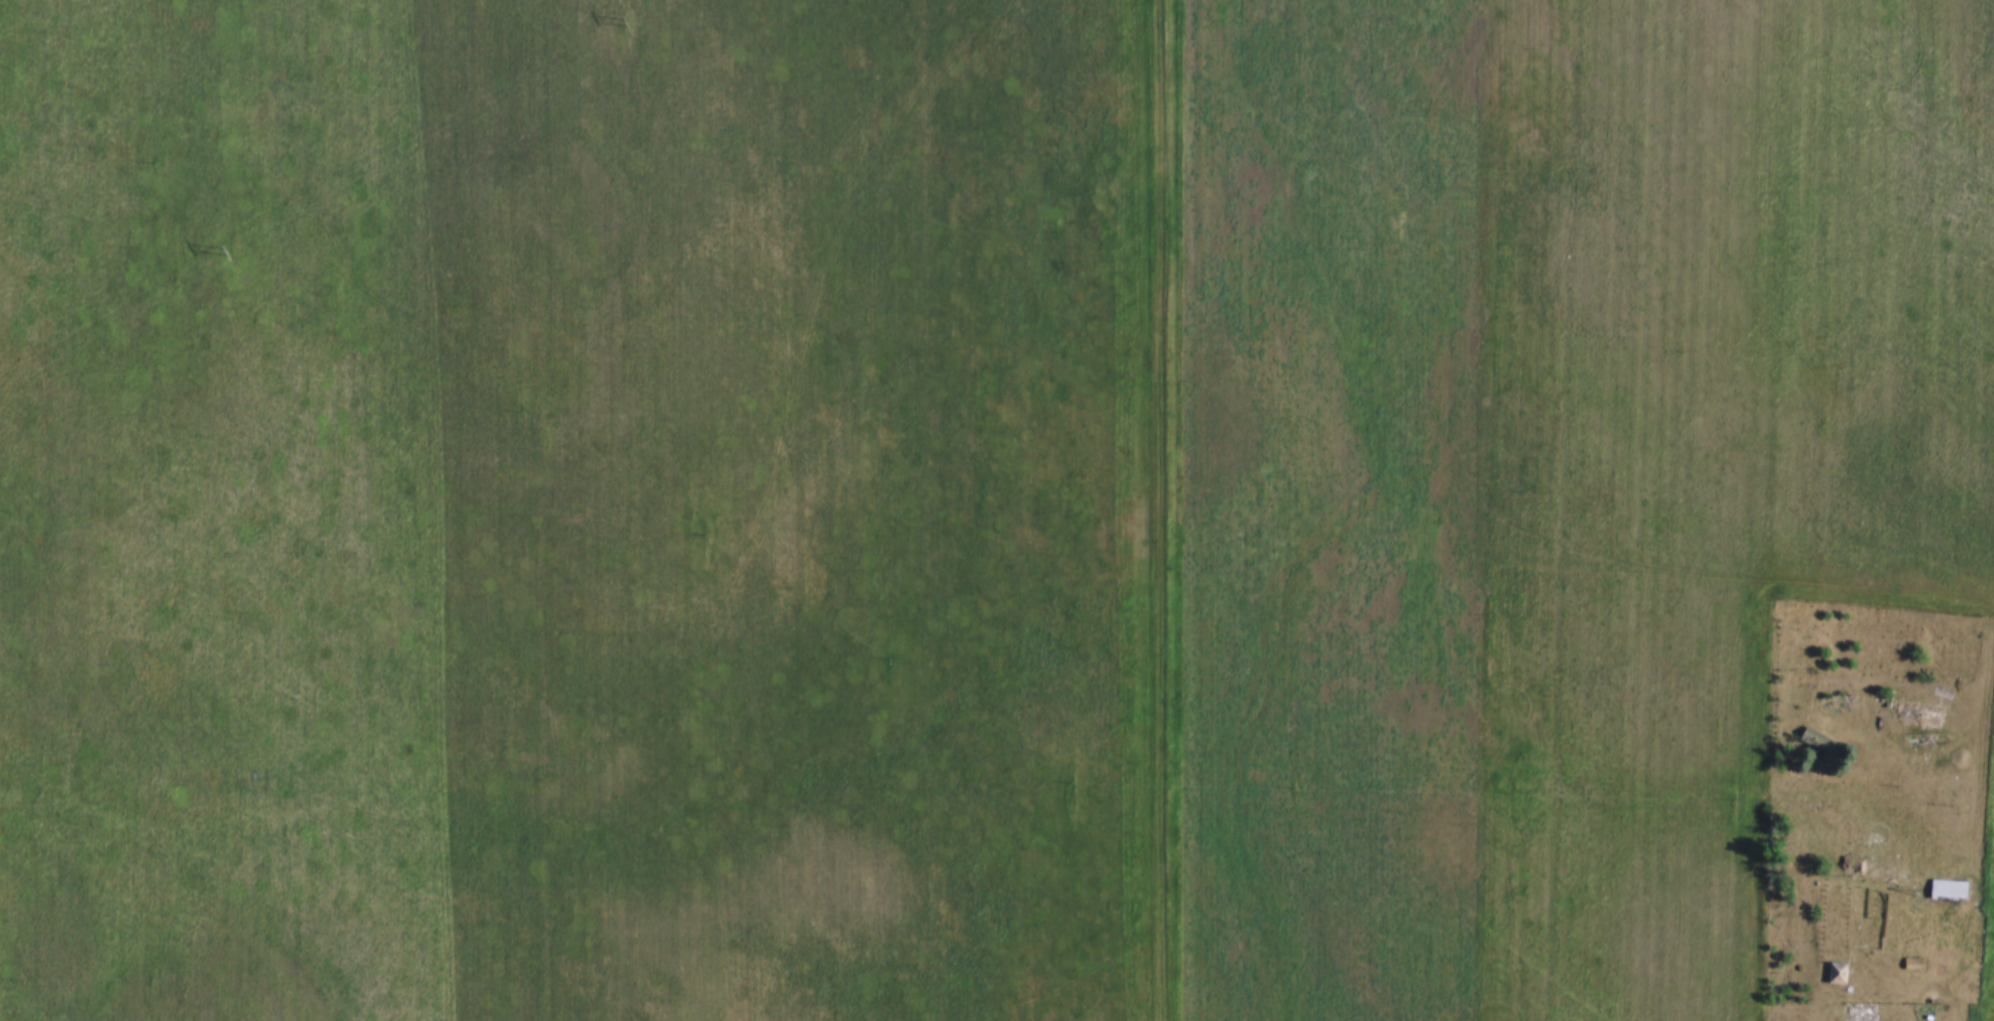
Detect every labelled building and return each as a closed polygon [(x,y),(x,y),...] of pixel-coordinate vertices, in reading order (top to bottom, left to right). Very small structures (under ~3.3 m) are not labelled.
[(1932,903),(1967,903),(1967,882),(1932,882),(1932,903)] [(1905,971),(1923,971),(1923,960),(1905,960),(1905,971)] [(1846,986),(1846,965),(1829,965),(1829,986),(1846,986)]
